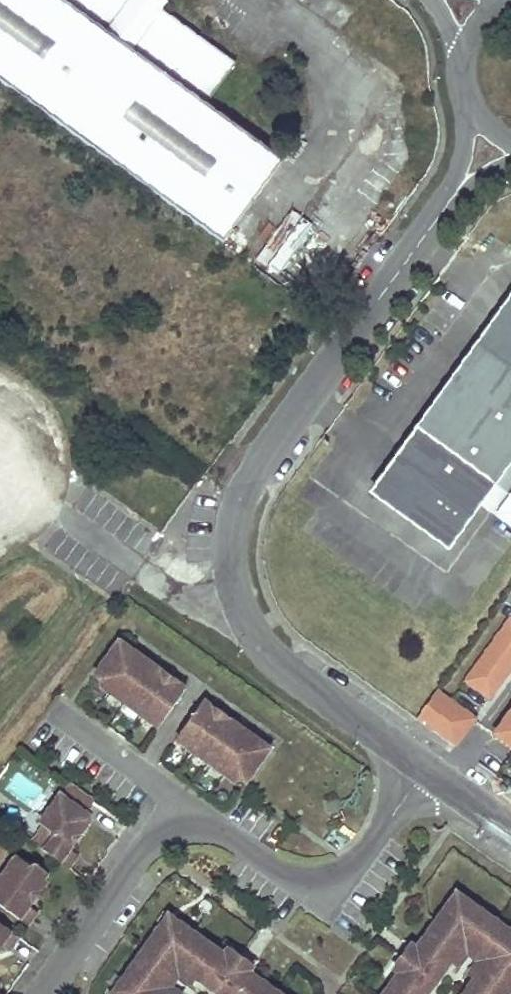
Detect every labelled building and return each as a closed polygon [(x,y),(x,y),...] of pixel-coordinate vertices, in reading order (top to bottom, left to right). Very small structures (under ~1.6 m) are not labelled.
[(227,248),(228,246),(252,213),(284,169),(210,116),(240,71),(163,19),(171,10),(158,0),(0,0),(0,82),(227,248)] [(252,264),(276,231),(252,213),(228,246),(252,264)] [(499,318),(510,326),(510,300),(499,318)] [(493,354),(462,397),(444,397),(412,442),(414,456),(400,476),(385,478),(376,491),(445,541),(474,501),(489,480),(506,492),(509,489),(510,486),(510,328),(493,354)] [(493,354),(483,354),(444,397),(462,397),(493,354)] [(414,456),(412,442),(385,478),(400,476),(414,456)] [(492,514),(506,492),(489,480),(474,501),(480,506),(492,514)] [(492,514),(506,524),(510,528),(510,490),(509,489),(492,514)] [(510,669),(510,623),(466,683),(489,700),(510,669)] [(187,686),(119,639),(90,681),(105,691),(121,703),(138,716),(157,729),(187,686)] [(454,745),(474,718),(437,691),(423,711),(439,723),(433,731),(454,745)] [(272,747),(205,700),(176,741),(190,751),(207,764),(223,776),(243,789),(272,747)] [(493,735),(510,747),(510,710),(493,735)] [(439,723),(423,711),(416,720),(433,731),(439,723)] [(46,826),(34,843),(56,858),(67,865),(74,854),(68,849),(90,816),(75,806),(73,809),(58,799),(42,822),(46,826)] [(0,889),(0,907),(22,922),(25,924),(33,914),(26,908),(47,876),(45,874),(33,866),(29,870),(14,861),(0,882),(0,885),(2,886),(0,889)] [(427,925),(405,961),(383,993),(429,993),(466,941),(483,952),(455,993),(504,993),(510,983),(510,970),(510,969),(510,928),(470,900),(462,908),(449,899),(427,925)] [(113,987),(122,993),(171,993),(154,982),(168,963),(212,993),(284,993),(277,989),(249,970),(193,931),(174,918),(164,932),(155,926),(113,987)] [(16,933),(0,922),(0,945),(5,947),(16,933)]
